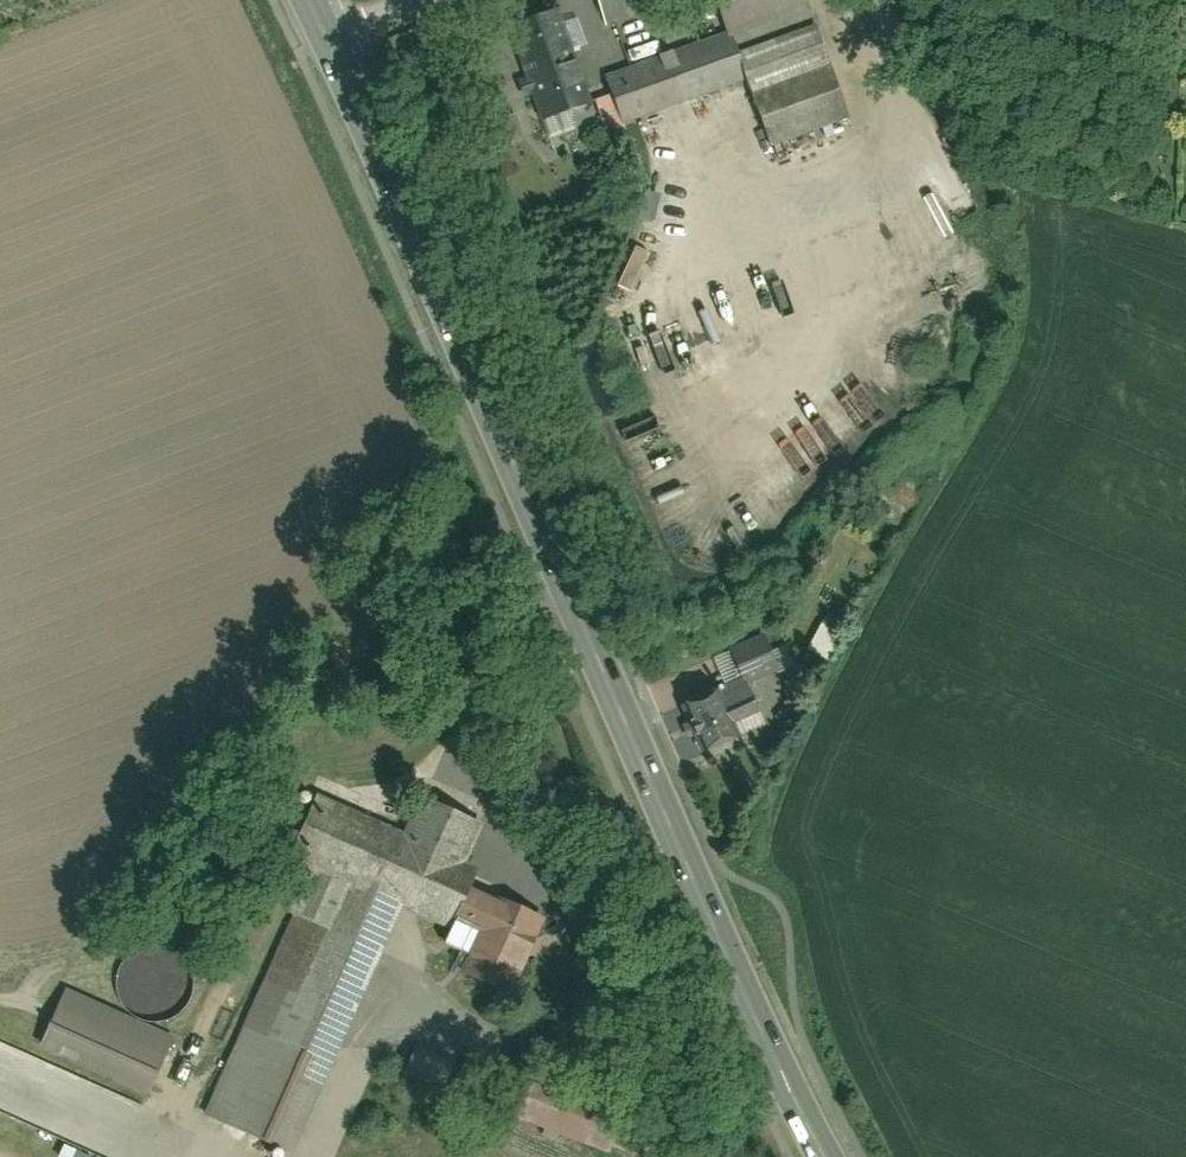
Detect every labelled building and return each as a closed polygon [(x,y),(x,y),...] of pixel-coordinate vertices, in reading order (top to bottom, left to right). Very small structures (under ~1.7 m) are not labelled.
[(597,26),(645,11),(641,0),(589,0),(597,26)] [(716,32),(795,6),(793,0),(706,0),(716,32)] [(557,11),(512,27),(543,117),(588,101),(557,11)] [(720,33),(620,72),(638,117),(736,79),(764,153),(849,120),(812,24),(729,56),(720,33)] [(502,141),(518,137),(513,118),(497,121),(502,141)] [(626,244),(614,287),(634,293),(646,250),(626,244)] [(818,625),(806,646),(825,657),(837,636),(818,625)] [(756,636),(706,655),(717,685),(668,704),(687,753),(738,733),(734,721),(750,715),(739,684),(770,672),(756,636)] [(356,779),(209,1115),(298,1154),(406,908),(473,938),(454,981),(508,1005),(549,911),(428,858),(445,817),(356,779)] [(67,987),(40,1046),(155,1097),(182,1038),(67,987)] [(80,1075),(0,1044),(0,1112),(57,1134),(80,1075)] [(410,1045),(396,1071),(424,1087),(439,1061),(410,1045)]
